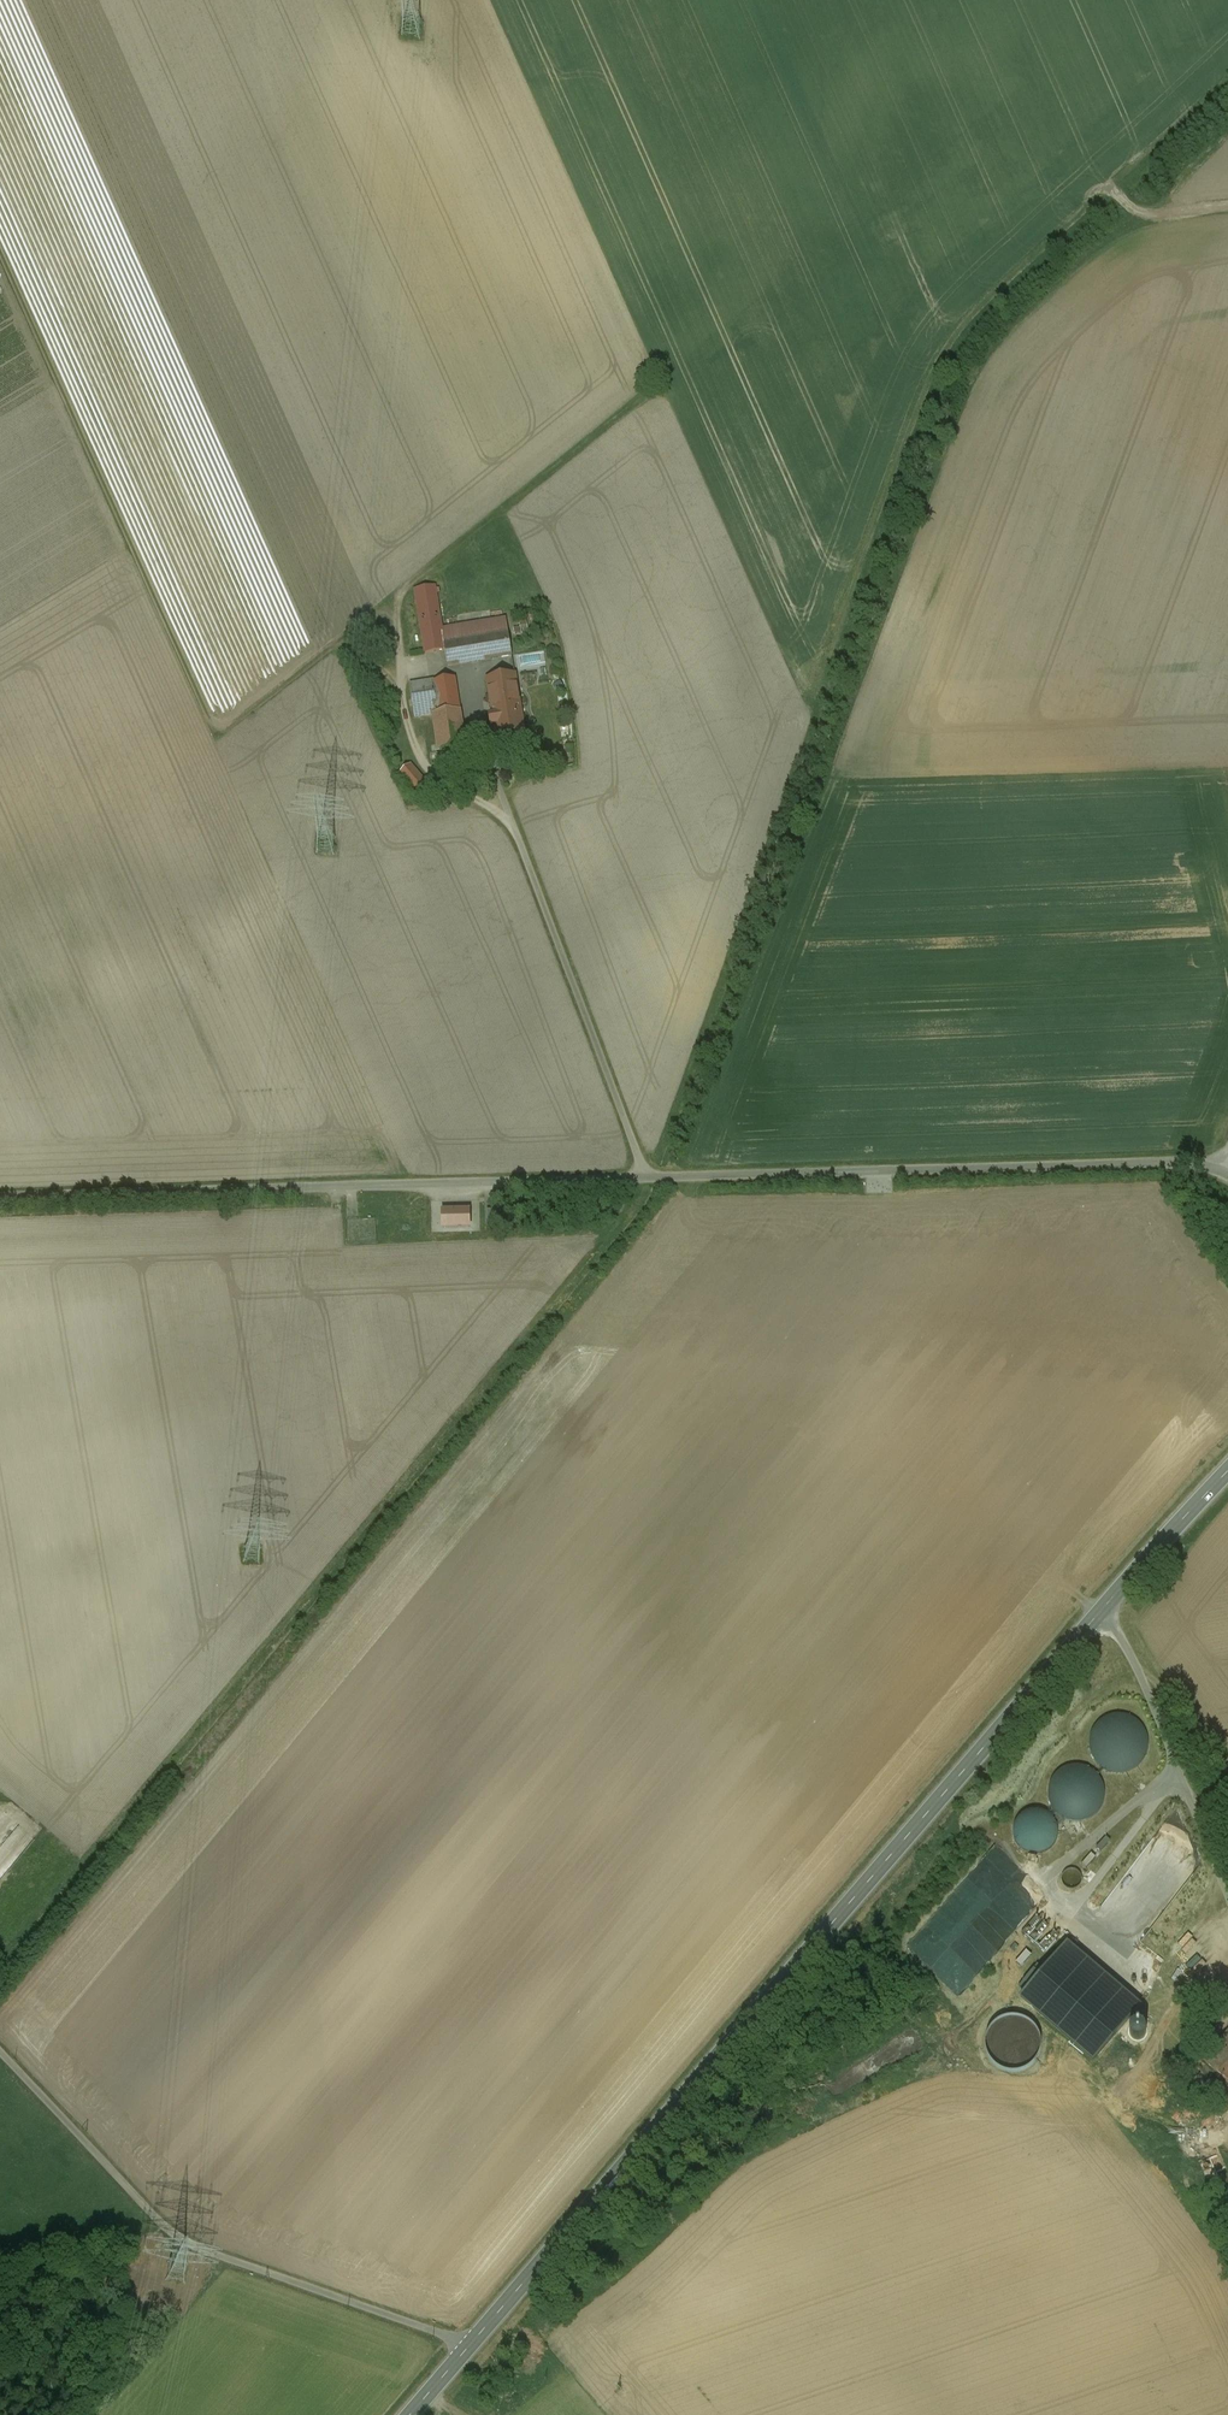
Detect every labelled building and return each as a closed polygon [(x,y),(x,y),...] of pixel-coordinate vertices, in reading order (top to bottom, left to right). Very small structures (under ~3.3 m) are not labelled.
[(441,630),(435,586),(418,589),(425,649),(445,646),(448,665),(514,656),(509,621),(441,630)] [(526,732),(520,675),(485,679),(491,736),(526,732)] [(467,751),(456,678),(409,685),(415,724),(436,721),(442,755),(467,751)] [(432,789),(412,764),(400,774),(421,799),(432,789)] [(497,1206),(483,1207),(484,1224),(498,1223),(497,1206)] [(472,1211),(442,1211),(442,1231),(472,1230),(472,1211)] [(1092,1755),(1096,1763),(1102,1768),(1108,1771),(1115,1773),(1122,1773),(1130,1772),(1136,1768),(1142,1763),(1146,1756),(1149,1748),(1149,1740),(1146,1732),(1142,1725),(1135,1719),(1126,1715),(1117,1715),(1108,1717),(1100,1721),(1094,1728),(1091,1737),(1090,1746),(1092,1755)] [(1096,1815),(1101,1809),(1104,1802),(1106,1794),(1104,1786),(1101,1778),(1095,1772),(1088,1768),(1081,1766),(1073,1766),(1065,1768),(1058,1772),(1053,1778),(1050,1786),(1048,1794),(1049,1802),(1053,1809),(1058,1815),(1065,1820),(1073,1822),(1081,1822),(1089,1820),(1096,1815)] [(1048,1851),(1054,1846),(1057,1840),(1058,1833),(1058,1827),(1056,1821),(1052,1816),(1046,1812),(1040,1810),(1034,1810),(1028,1811),(1022,1814),(1018,1818),(1014,1825),(1013,1833),(1015,1841),(1019,1847),(1026,1852),(1033,1854),(1041,1854),(1048,1851)] [(1106,1837),(1097,1848),(1101,1852),(1111,1842),(1106,1837)] [(1038,1858),(1029,1856),(1027,1863),(1036,1865),(1038,1858)] [(1042,1921),(1037,1916),(1022,1933),(1028,1938),(1042,1921)] [(1019,1947),(1015,1944),(1011,1949),(1015,1952),(1019,1947)] [(1041,2062),(1048,2021),(1003,2014),(996,2055),(1009,2058),(1008,2066),(1026,2069),(1028,2059),(1041,2062)] [(1201,2057),(1227,2083),(1227,2028),(1201,2057)] [(1210,2157),(1210,2166),(1225,2166),(1225,2156),(1210,2157)] [(87,2307),(73,2298),(66,2309),(81,2318),(87,2307)] [(115,2326),(106,2321),(102,2329),(110,2334),(115,2326)]
